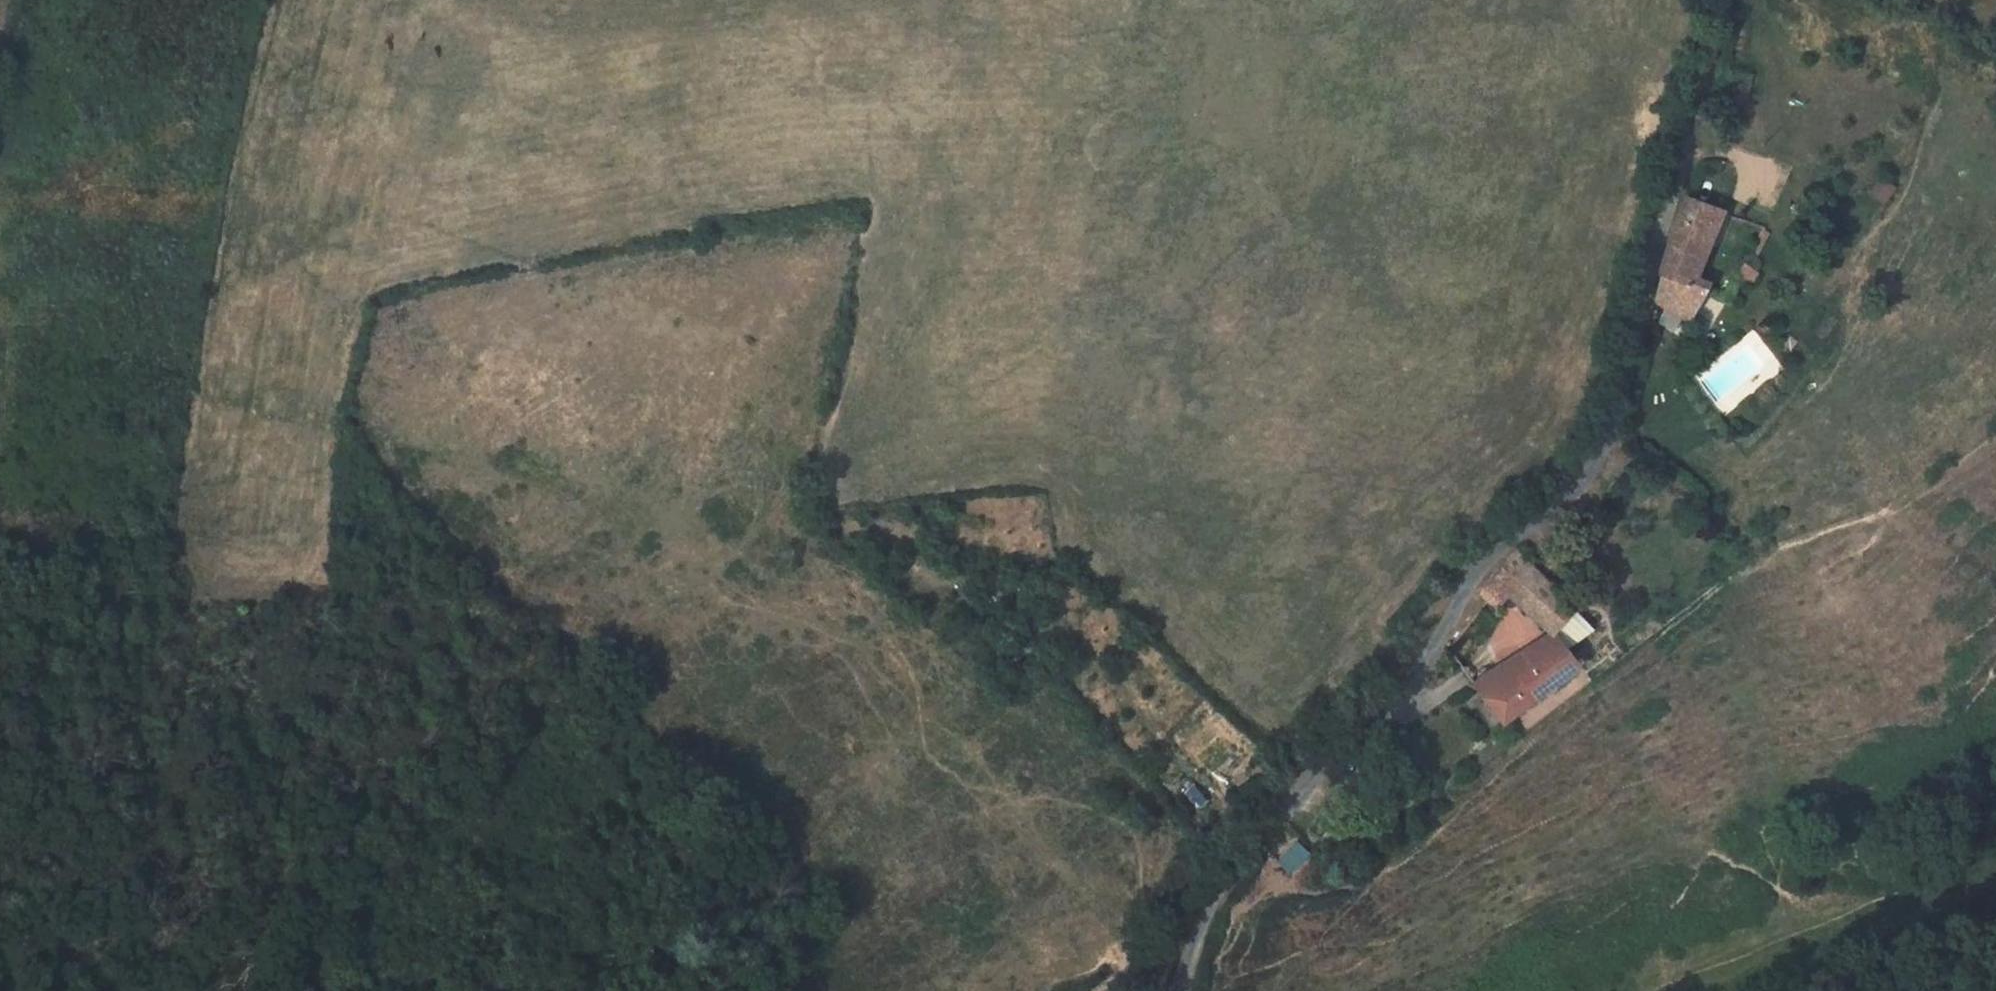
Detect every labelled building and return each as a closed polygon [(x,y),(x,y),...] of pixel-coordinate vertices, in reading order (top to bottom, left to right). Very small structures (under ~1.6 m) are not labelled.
[(1728,210),(1689,200),(1688,204),(1682,228),(1673,258),(1667,281),(1669,282),(1661,309),(1697,320),(1708,285),(1686,279),(1694,254),(1704,256),(1716,232),(1723,233),(1728,210)] [(1711,258),(1723,233),(1716,232),(1704,256),(1711,258)] [(1533,594),(1562,630),(1514,668),(1505,656),(1485,673),(1497,697),(1483,703),(1494,723),(1501,718),(1528,698),(1565,672),(1584,657),(1576,647),(1601,627),(1588,610),(1598,603),(1587,590),(1579,597),(1557,569),(1533,594)]
